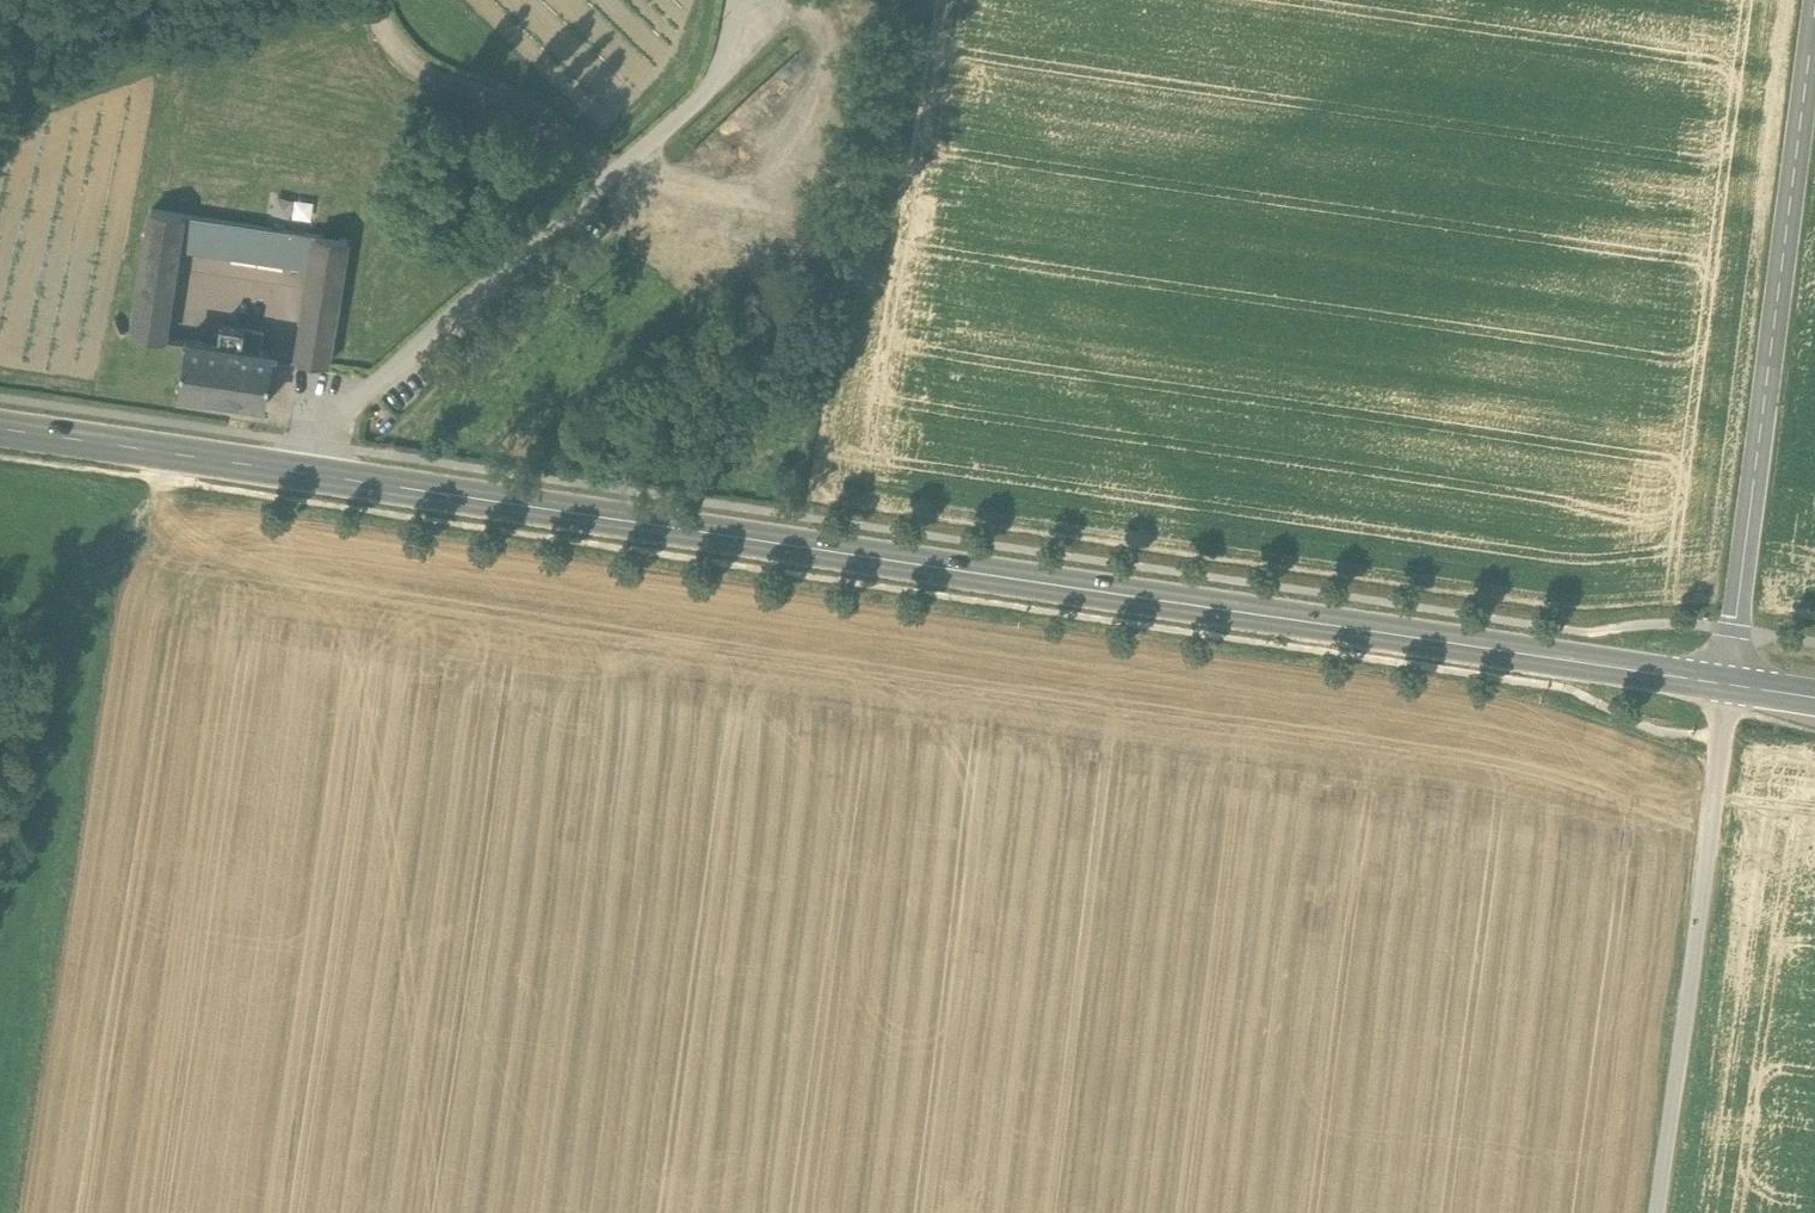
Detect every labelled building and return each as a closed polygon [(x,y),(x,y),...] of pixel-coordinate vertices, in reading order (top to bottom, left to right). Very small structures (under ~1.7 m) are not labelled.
[(184,218),(151,213),(133,338),(184,346),(185,341),(167,338),(178,254),(184,219),(184,218)] [(315,239),(184,219),(178,254),(310,274),(315,239)] [(315,238),(315,239),(310,274),(297,359),(275,355),(275,360),(330,368),(348,243),(315,238)] [(219,347),(186,342),(184,351),(180,392),(268,405),(275,360),(275,355),(261,353),(263,336),(221,329),(219,347)]
